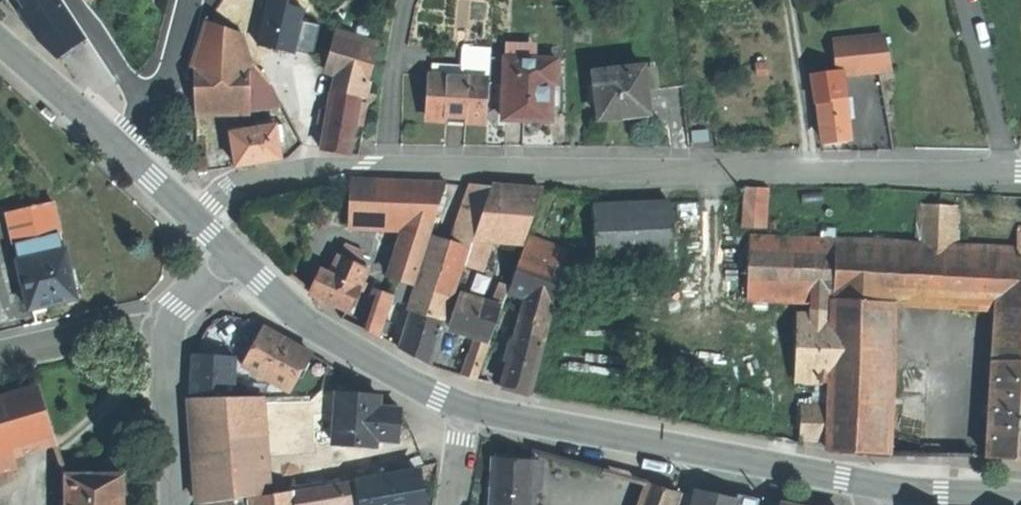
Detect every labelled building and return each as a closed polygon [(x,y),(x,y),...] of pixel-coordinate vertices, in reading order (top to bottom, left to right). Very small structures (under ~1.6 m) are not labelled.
[(196,62),(251,61),(248,50),(242,34),(219,26),(207,21),(196,62)] [(379,48),(335,34),(325,69),(344,75),(368,83),(379,48)] [(890,39),(871,41),(875,72),(893,70),(890,39)] [(248,50),(251,61),(272,83),(285,71),(259,40),(248,50)] [(871,41),(837,44),(839,72),(840,75),(875,72),(871,41)] [(552,121),(553,101),(554,84),(558,84),(558,83),(560,61),(523,59),(524,44),(508,43),(503,119),(527,120),(552,121)] [(489,79),(491,48),(463,46),(461,77),(489,79)] [(251,61),(196,62),(197,115),(228,114),(252,111),(252,110),(251,61)] [(272,83),(251,61),(252,110),(262,109),(263,111),(283,105),(272,83)] [(644,68),(595,73),(600,120),(623,117),(623,120),(635,119),(649,117),(649,114),(650,114),(647,92),(659,91),(657,74),(645,76),(644,68)] [(811,74),(817,119),(821,118),(819,103),(845,100),(840,75),(839,72),(811,74)] [(364,99),(368,83),(344,75),(340,94),(360,98),(364,99)] [(487,119),(489,79),(461,77),(429,76),(427,116),(457,117),(487,119)] [(554,84),(553,101),(561,102),(562,83),(558,83),(558,84),(554,84)] [(360,102),(360,98),(340,94),(333,93),(329,112),(329,116),(356,120),(360,102)] [(819,103),(821,118),(823,142),(838,140),(852,138),(847,100),(845,100),(819,103)] [(368,103),(360,102),(356,120),(356,125),(364,126),(368,103)] [(320,123),(327,125),(329,116),(329,112),(322,111),(320,123)] [(350,155),(356,125),(356,120),(329,116),(327,125),(322,150),(334,152),(350,155)] [(234,126),(235,133),(248,131),(247,124),(234,126)] [(269,162),(283,160),(278,126),(272,127),(265,128),(260,129),(248,131),(235,133),(232,133),(237,166),(260,163),(269,162)] [(693,144),(708,142),(707,131),(692,133),(693,144)] [(197,157),(198,172),(208,171),(207,156),(197,157)] [(365,225),(371,225),(387,226),(390,181),(351,179),(348,224),(365,225)] [(387,226),(408,227),(432,228),(433,228),(447,183),(390,181),(387,226)] [(769,188),(745,186),(742,225),(766,228),(769,188)] [(475,238),(492,188),(472,187),(452,243),(468,248),(471,249),(475,238)] [(542,191),(492,188),(475,238),(492,239),(525,241),(542,191)] [(669,202),(594,207),(597,261),(672,257),(669,202)] [(41,207),(34,208),(8,214),(18,261),(65,251),(55,204),(41,207)] [(919,204),(917,245),(957,247),(959,206),(919,204)] [(414,287),(432,228),(408,227),(391,279),(393,279),(398,281),(414,287)] [(822,240),(835,241),(835,229),(822,228),(822,240)] [(468,248),(452,243),(431,236),(419,272),(424,273),(418,292),(451,302),(454,293),(463,265),(468,248)] [(552,307),(566,250),(549,244),(529,236),(521,258),(509,292),(527,299),(552,307)] [(793,300),(796,239),(751,237),(748,298),(793,300)] [(475,238),(471,249),(468,248),(463,265),(477,269),(482,271),(492,239),(475,238)] [(834,301),(834,299),(835,241),(822,240),(796,239),(793,300),(813,301),(834,301)] [(1019,249),(957,247),(917,245),(835,241),(834,299),(886,302),(996,308),(1020,309),(1020,249),(1019,249)] [(65,251),(18,261),(29,311),(45,308),(61,305),(63,306),(65,307),(68,307),(71,306),(75,305),(77,303),(79,300),(80,297),(80,293),(79,291),(78,288),(76,286),(74,283),(66,251),(65,251)] [(509,292),(521,258),(505,253),(497,277),(493,276),(491,281),(495,283),(494,283),(499,285),(492,305),(500,308),(503,309),(509,292)] [(321,270),(310,293),(330,302),(348,311),(370,263),(358,257),(355,265),(338,257),(330,274),(321,270)] [(454,293),(461,295),(468,297),(477,269),(463,265),(454,293)] [(408,303),(414,287),(398,281),(393,279),(387,295),(393,297),(400,300),(408,303)] [(451,302),(418,292),(412,311),(445,321),(451,302)] [(381,293),(366,332),(380,340),(391,304),(393,297),(387,295),(381,293)] [(500,308),(492,305),(468,297),(461,295),(450,329),(464,333),(475,337),(489,342),(500,308)] [(393,297),(391,304),(398,306),(400,300),(393,297)] [(548,322),(552,307),(527,299),(522,315),(548,322)] [(833,318),(885,321),(886,302),(834,299),(834,301),(833,317),(833,318)] [(812,316),(833,317),(834,301),(813,301),(812,316)] [(996,308),(993,361),(1020,361),(1020,309),(996,308)] [(412,311),(399,350),(414,358),(429,366),(445,321),(412,311)] [(545,333),(548,322),(522,315),(519,325),(545,333)] [(830,384),(833,318),(833,317),(812,316),(801,316),(798,383),(830,384)] [(827,441),(827,452),(879,454),(885,321),(833,318),(830,384),(829,410),(827,441)] [(513,390),(529,394),(545,333),(519,325),(501,387),(513,390)] [(289,342),(264,328),(242,365),(258,374),(263,377),(288,392),(310,354),(289,342)] [(475,337),(462,375),(476,380),(489,342),(475,337)] [(223,356),(193,354),(192,356),(191,399),(221,397),(223,356)] [(235,356),(223,356),(221,397),(234,397),(234,382),(235,356)] [(1020,460),(1020,361),(993,361),(987,458),(1016,459),(1020,460)] [(248,382),(234,382),(234,397),(249,396),(248,394),(248,382)] [(265,382),(248,382),(248,394),(265,394),(265,382)] [(39,387),(0,398),(0,454),(54,438),(39,387)] [(293,491),(331,484),(330,473),(325,430),(322,396),(288,394),(293,491)] [(221,397),(191,399),(193,431),(197,482),(233,480),(232,465),(265,463),(264,446),(260,395),(249,396),(234,397),(221,397)] [(322,396),(325,430),(329,430),(332,397),(322,396)] [(378,410),(379,398),(337,396),(334,446),(376,448),(377,441),(398,442),(400,411),(378,410)] [(802,440),(827,441),(829,410),(804,408),(802,440)] [(492,504),(533,504),(536,460),(533,460),(530,460),(515,459),(495,457),(494,477),(492,504)] [(232,465),(233,480),(234,499),(249,496),(267,493),(265,463),(232,465)] [(331,484),(345,482),(344,470),(330,473),(331,484)] [(358,482),(361,504),(423,504),(420,491),(417,472),(358,482)] [(68,477),(66,477),(67,504),(123,504),(122,476),(68,477)] [(494,477),(487,476),(485,504),(492,504),(494,477)] [(233,480),(197,482),(199,504),(234,499),(233,480)] [(293,491),(294,504),(359,504),(358,482),(293,491)] [(680,493),(663,487),(647,482),(639,504),(679,504),(683,494),(680,493)] [(293,491),(267,495),(267,493),(249,496),(250,504),(294,504),(293,491)] [(694,504),(735,504),(736,501),(716,496),(698,492),(694,504)] [(199,504),(250,504),(249,496),(234,499),(199,504)]
